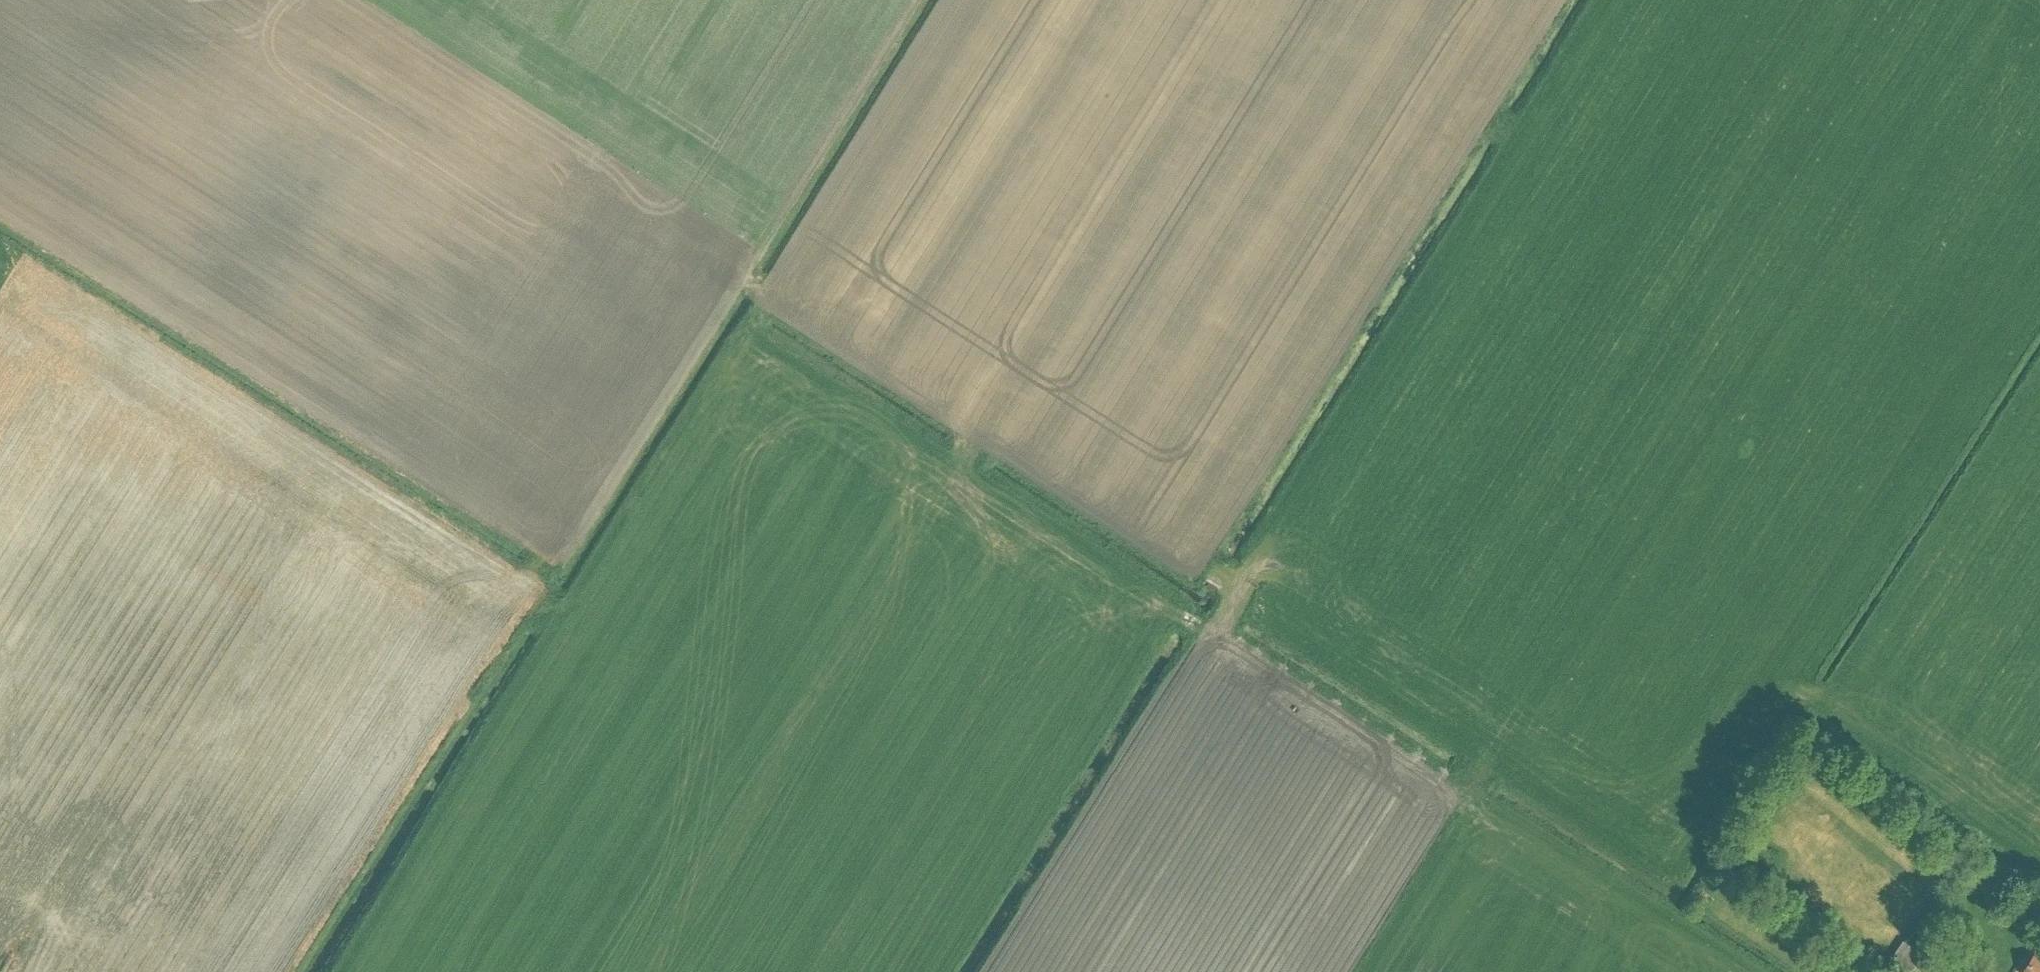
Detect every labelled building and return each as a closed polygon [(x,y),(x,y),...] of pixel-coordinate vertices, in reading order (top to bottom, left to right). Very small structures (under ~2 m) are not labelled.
[(2036,948),(2022,970),(2025,971),(2039,971),(2039,951),(2036,948)]
